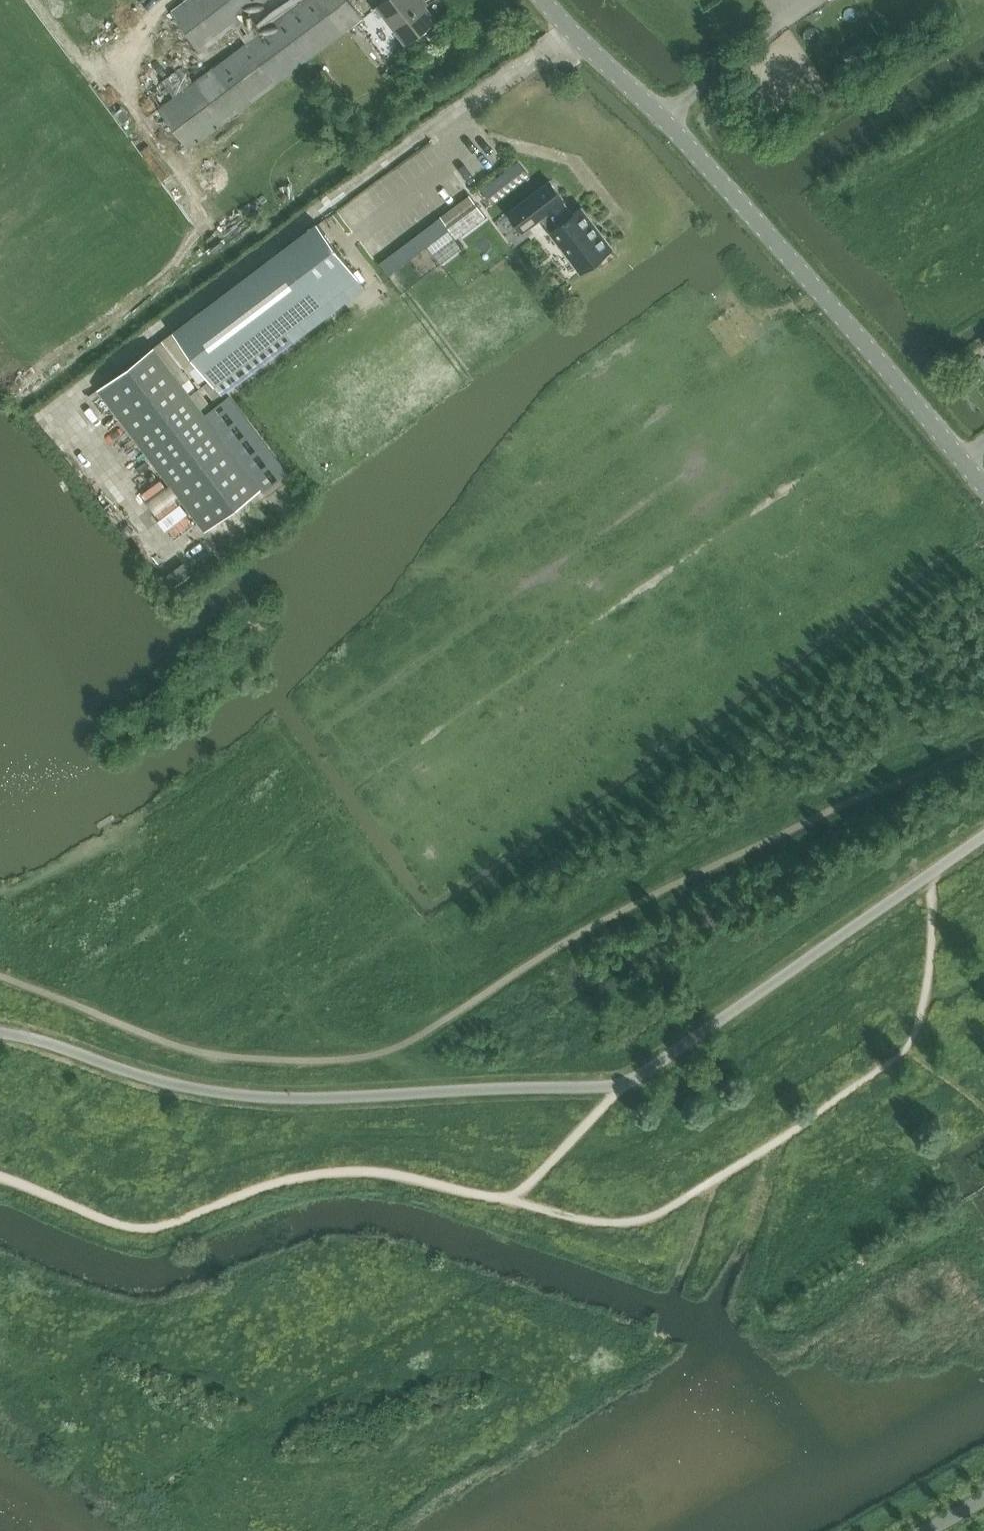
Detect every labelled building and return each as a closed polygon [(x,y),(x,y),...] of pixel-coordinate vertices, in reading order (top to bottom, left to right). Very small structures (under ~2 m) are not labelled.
[(160,108),(190,148),(225,122),(282,79),(303,63),(364,17),(351,0),(304,0),(264,31),(248,43),(247,42),(195,82),(183,67),(164,81),(176,96),(160,108)] [(251,13),(269,0),(189,0),(172,13),(203,52),(235,28),(234,26),(251,13)] [(264,31),(304,0),(269,0),(251,13),(264,31)] [(437,19),(428,6),(436,0),(387,0),(379,6),(406,42),(437,19)] [(510,211),(525,230),(550,211),(560,224),(551,231),(582,271),(613,247),(583,206),(574,213),(564,200),(566,199),(551,180),(510,211)] [(457,237),(486,215),(471,195),(442,216),(457,237)] [(319,222),(235,285),(174,331),(211,379),(355,270),(319,222)] [(263,488),(155,345),(99,388),(206,531),(263,488)]
